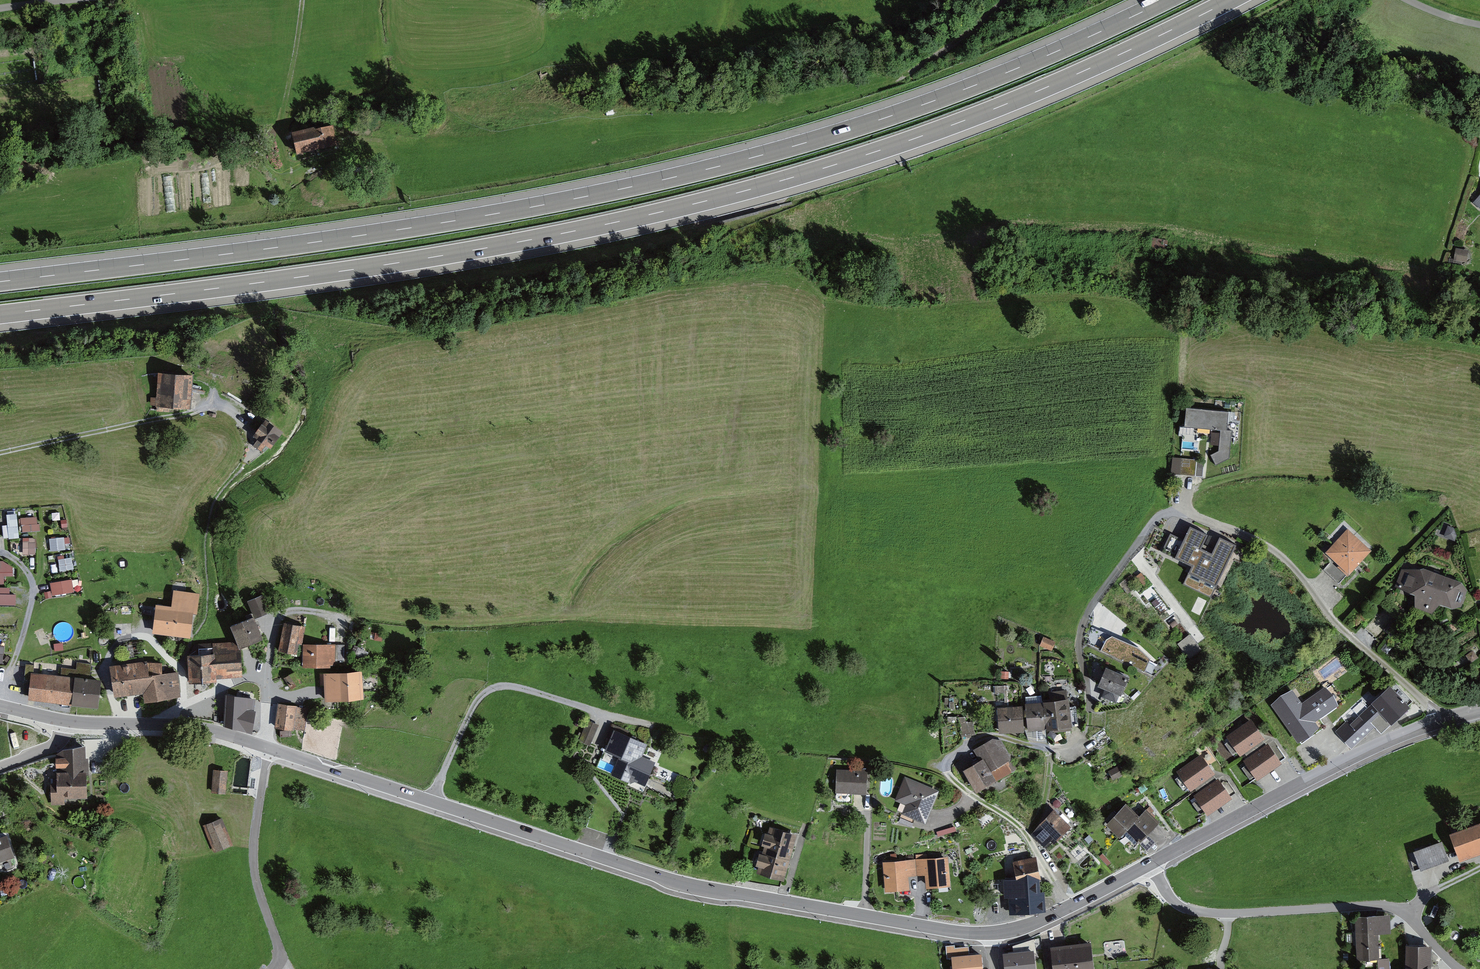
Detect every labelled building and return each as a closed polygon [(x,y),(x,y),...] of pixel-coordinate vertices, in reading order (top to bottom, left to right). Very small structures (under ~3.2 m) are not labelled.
[(319,127),(296,133),(301,154),(340,145),(336,127),(319,130),(319,127)] [(1174,239),(1156,236),(1154,249),(1172,252),(1174,239)] [(1468,251),(1457,249),(1455,259),(1466,261),(1468,251)] [(194,377),(161,375),(160,398),(155,397),(155,405),(160,405),(159,411),(172,412),(172,406),(193,408),(194,377)] [(1233,413),(1192,409),(1190,427),(1226,431),(1224,450),(1215,455),(1220,465),(1234,459),(1237,432),(1232,432),(1233,413)] [(268,452),(273,447),(283,432),(267,421),(257,437),(261,439),(258,443),(258,448),(264,452),(266,450),(268,452)] [(1209,463),(1178,459),(1176,474),(1207,478),(1209,463)] [(5,538),(20,537),(19,510),(8,511),(9,524),(4,524),(5,538)] [(40,531),(40,515),(23,515),(23,531),(40,531)] [(1221,589),(1243,545),(1221,534),(1214,549),(1205,545),(1211,533),(1192,523),(1186,535),(1176,555),(1192,563),(1188,573),(1221,589)] [(1454,529),(1447,526),(1443,538),(1455,542),(1457,537),(1454,529)] [(1186,535),(1173,528),(1162,549),(1176,555),(1186,535)] [(1375,551),(1351,529),(1326,556),(1332,562),(1326,569),(1335,578),(1341,583),(1363,560),(1369,559),(1375,551)] [(66,536),(51,537),(51,550),(67,549),(66,536)] [(24,538),(25,554),(38,554),(37,537),(24,538)] [(74,556),(60,557),(61,570),(75,569),(74,556)] [(6,582),(6,575),(14,575),(15,560),(0,560),(0,582),(6,582)] [(1421,566),(1402,567),(1395,584),(1412,591),(1414,604),(1430,610),(1438,600),(1450,605),(1460,603),(1465,588),(1459,579),(1421,566)] [(74,578),(51,581),(53,594),(76,592),(74,578)] [(1395,584),(1393,590),(1382,602),(1399,617),(1386,631),(1399,642),(1414,626),(1401,615),(1404,612),(1398,607),(1412,591),(1395,584)] [(11,585),(0,585),(0,604),(18,604),(18,593),(11,593),(11,585)] [(165,633),(190,636),(193,612),(197,613),(200,594),(179,591),(176,610),(169,609),(165,633)] [(264,595),(249,602),(256,618),(271,612),(264,595)] [(153,605),(141,604),(138,628),(150,630),(153,605)] [(252,616),(232,626),(243,649),(263,639),(252,616)] [(304,626),(283,622),(277,648),(295,652),(297,642),(300,642),(304,626)] [(1136,644),(1093,624),(1089,647),(1145,674),(1152,661),(1136,644)] [(367,631),(366,638),(379,640),(380,633),(367,631)] [(1057,643),(1046,637),(1042,643),(1053,650),(1057,643)] [(1196,649),(1190,643),(1181,652),(1187,658),(1196,649)] [(1391,649),(1386,644),(1381,650),(1386,655),(1391,649)] [(303,645),(303,664),(335,664),(335,660),(350,660),(350,645),(303,645)] [(212,676),(243,674),(242,647),(211,648),(212,676)] [(365,651),(356,647),(353,652),(362,656),(365,651)] [(191,653),(192,681),(212,680),(212,676),(211,648),(201,649),(202,653),(191,653)] [(1473,649),(1467,655),(1472,661),(1479,655),(1473,649)] [(142,660),(113,663),(117,695),(140,692),(141,700),(183,695),(180,671),(160,673),(159,663),(142,660)] [(35,674),(36,666),(29,665),(28,677),(34,677),(34,674),(35,674)] [(1129,676),(1103,666),(1096,684),(1104,687),(1101,695),(1118,702),(1129,676)] [(338,671),(324,672),(325,684),(328,684),(329,698),(360,695),(358,672),(339,673),(338,671)] [(297,672),(289,678),(297,689),(305,683),(297,672)] [(35,674),(34,674),(34,677),(32,698),(72,703),(75,679),(35,674)] [(102,682),(75,679),(72,703),(100,706),(102,682)] [(1297,688),(1275,703),(1302,742),(1324,727),(1320,721),(1343,704),(1330,686),(1307,702),(1297,688)] [(1354,713),(1337,728),(1354,746),(1366,736),(1382,727),(1385,731),(1411,708),(1392,687),(1379,698),(1373,692),(1363,701),(1369,707),(1358,718),(1354,713)] [(1066,689),(1048,690),(1049,698),(1043,698),(1046,727),(1051,726),(1052,730),(1069,729),(1068,724),(1076,723),(1074,704),(1067,705),(1066,689)] [(260,694),(225,692),(223,723),(257,733),(260,710),(258,710),(260,694)] [(1025,700),(1023,701),(1025,729),(1046,727),(1043,698),(1041,698),(1040,693),(1024,695),(1025,700)] [(999,707),(997,707),(999,731),(1021,729),(1019,706),(1005,707),(1005,704),(999,705),(999,707)] [(313,709),(282,705),(279,726),(310,730),(313,709)] [(960,729),(961,737),(970,735),(970,733),(974,732),(972,720),(966,721),(966,716),(959,718),(961,729),(960,729)] [(1268,743),(1253,721),(1230,737),(1232,740),(1228,743),(1235,753),(1239,750),(1242,755),(1246,752),(1249,756),(1268,743)] [(626,730),(609,723),(598,747),(613,754),(605,770),(622,778),(627,776),(641,782),(650,763),(637,757),(643,744),(624,735),(626,730)] [(993,737),(973,747),(979,758),(962,767),(975,790),(994,779),(995,780),(1015,768),(1001,742),(997,744),(993,737)] [(1251,759),(1247,762),(1249,765),(1244,768),(1252,778),(1255,776),(1258,780),(1289,758),(1278,741),(1270,746),(1268,743),(1249,756),(1251,759)] [(70,798),(92,796),(88,746),(68,748),(61,757),(63,788),(57,788),(58,806),(71,805),(70,798)] [(1218,778),(1203,757),(1180,773),(1182,775),(1178,778),(1185,787),(1188,785),(1192,790),(1196,787),(1199,791),(1218,778)] [(1120,765),(1110,771),(1114,778),(1124,772),(1120,765)] [(230,771),(217,770),(216,792),(229,792),(230,771)] [(866,770),(833,770),(833,801),(848,801),(849,792),(865,792),(866,770)] [(683,779),(675,776),(669,790),(672,795),(677,793),(683,779)] [(936,790),(902,776),(893,798),(903,802),(899,812),(901,813),(898,820),(911,825),(913,819),(923,822),(936,790)] [(1202,795),(1197,798),(1198,800),(1195,803),(1202,812),(1205,810),(1209,815),(1239,793),(1228,777),(1220,782),(1218,778),(1199,791),(1202,795)] [(1108,821),(1122,835),(1127,829),(1139,817),(1125,803),(1108,821)] [(1053,809),(1042,817),(1034,831),(1047,845),(1055,837),(1056,839),(1069,826),(1053,809)] [(1150,834),(1160,824),(1146,810),(1139,817),(1127,829),(1142,843),(1150,834)] [(224,819),(208,825),(218,851),(234,845),(224,819)] [(777,831),(769,828),(763,850),(790,858),(796,836),(788,834),(788,832),(777,829),(777,831)] [(1454,836),(1462,856),(1479,849),(1479,842),(1474,828),(1454,836)] [(1149,850),(1158,842),(1150,834),(1142,843),(1149,850)] [(0,840),(0,862),(18,856),(13,837),(0,840)] [(1443,841),(1416,850),(1423,869),(1449,859),(1443,841)] [(763,850),(752,847),(743,879),(782,885),(784,879),(776,877),(775,879),(765,876),(765,874),(757,872),(763,850)] [(44,852),(38,850),(35,857),(40,860),(44,852)] [(776,877),(784,879),(790,858),(763,850),(757,872),(765,874),(765,876),(775,879),(776,877)] [(1416,851),(1409,853),(1414,870),(1421,868),(1416,851)] [(915,856),(917,875),(927,874),(928,885),(950,883),(949,858),(927,860),(926,855),(915,856)] [(907,885),(906,876),(917,875),(915,856),(905,857),(905,861),(884,863),(886,887),(907,885)] [(1040,877),(1041,877),(1037,859),(1022,862),(1021,858),(1014,860),(1014,877),(1014,879),(1040,877)] [(1011,911),(1045,910),(1045,891),(1040,891),(1040,877),(1014,879),(1014,877),(1004,877),(1004,879),(1004,893),(1004,894),(1011,894),(1011,911)] [(995,897),(1001,896),(1001,893),(1004,893),(1004,879),(994,880),(995,897)] [(1378,916),(1357,917),(1358,931),(1357,931),(1360,959),(1383,957),(1378,916)] [(1035,939),(1014,941),(1014,948),(1004,949),(1006,968),(1038,968),(1035,939)] [(959,947),(959,944),(949,945),(950,958),(956,958),(955,955),(973,954),(972,946),(959,947)] [(1055,949),(1058,968),(1097,968),(1095,944),(1055,949)] [(1433,947),(1410,947),(1410,968),(1433,968),(1433,947)] [(957,968),(987,968),(985,953),(973,954),(955,955),(956,958),(957,968)] [(1391,957),(1379,958),(1380,968),(1392,968),(1391,957)]
